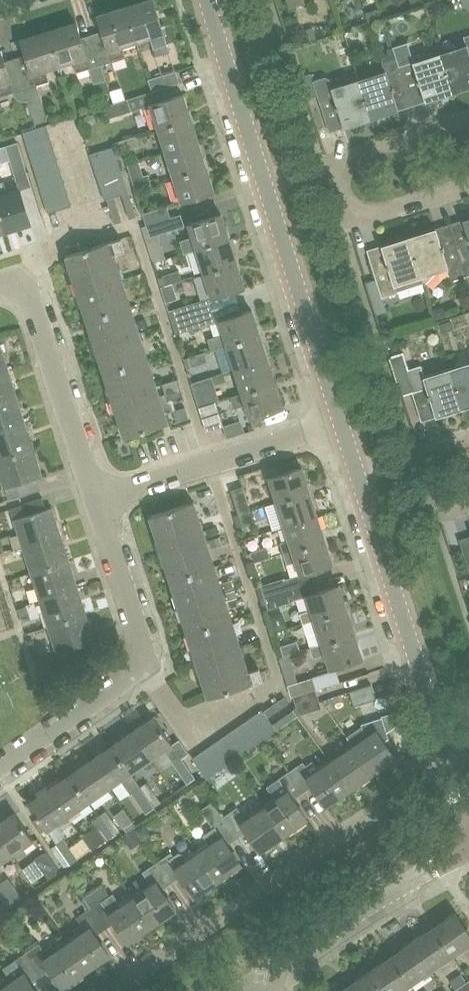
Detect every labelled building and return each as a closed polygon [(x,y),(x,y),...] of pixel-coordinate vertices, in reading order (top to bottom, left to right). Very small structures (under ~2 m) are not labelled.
[(124,6),(135,41),(149,36),(153,47),(166,43),(153,0),(144,0),(124,6)] [(289,8),(304,4),(303,0),(286,0),(289,8)] [(412,10),(424,6),(422,0),(409,0),(412,10)] [(101,30),(91,33),(101,64),(125,56),(121,45),(135,41),(124,6),(97,15),(101,30)] [(380,9),(364,14),(367,24),(384,19),(380,9)] [(76,22),(48,30),(59,64),(73,60),(76,71),(87,68),(92,83),(105,79),(101,64),(91,33),(80,36),(76,22)] [(25,54),(14,57),(24,88),(28,101),(35,124),(48,120),(37,84),(48,80),(45,69),(59,64),(48,30),(20,39),(25,54)] [(438,52),(451,92),(468,86),(468,35),(464,37),(466,43),(438,52)] [(408,42),(393,47),(394,51),(396,58),(398,65),(399,65),(406,90),(422,85),(426,100),(451,92),(438,52),(414,60),(411,53),(408,42)] [(0,95),(12,92),(24,88),(14,57),(3,60),(0,50),(0,94),(0,95)] [(383,70),(357,79),(370,118),(396,110),(391,95),(406,90),(399,65),(398,65),(396,58),(381,63),(383,70)] [(175,70),(147,79),(150,88),(151,91),(179,82),(175,70)] [(323,77),(311,81),(323,117),(337,112),(342,127),(370,118),(357,79),(330,87),(327,79),(323,77)] [(120,86),(109,90),(112,101),(124,98),(120,86)] [(182,93),(149,103),(158,130),(190,119),(182,93)] [(127,98),(102,106),(107,118),(131,110),(127,98)] [(190,119),(158,130),(165,153),(198,142),(190,119)] [(46,124),(22,131),(26,143),(49,136),(46,124)] [(135,135),(119,141),(122,150),(138,145),(135,135)] [(49,136),(26,143),(29,155),(53,147),(49,136)] [(16,142),(5,145),(14,176),(26,173),(16,142)] [(198,142),(165,153),(173,178),(206,167),(198,142)] [(113,146),(89,153),(92,165),(117,158),(113,146)] [(53,147),(29,155),(33,166),(56,159),(53,147)] [(117,158),(92,165),(96,177),(120,169),(117,158)] [(56,159),(33,166),(37,177),(60,170),(56,159)] [(206,167),(173,178),(181,201),(213,191),(206,167)] [(120,169),(96,177),(100,188),(124,181),(120,169)] [(60,170),(37,177),(40,189),(63,181),(60,170)] [(143,175),(131,179),(134,188),(150,183),(147,174),(143,175)] [(0,181),(0,215),(5,231),(30,223),(19,189),(19,188),(18,188),(6,192),(3,181),(0,181)] [(63,181),(40,189),(44,200),(67,193),(63,181)] [(124,181),(100,188),(103,200),(106,200),(114,197),(121,195),(127,193),(127,192),(124,181)] [(127,193),(121,195),(129,219),(136,216),(128,192),(127,192),(127,193)] [(67,193),(44,200),(47,212),(71,205),(67,193)] [(114,197),(106,200),(114,223),(121,221),(114,197)] [(166,205),(142,213),(146,225),(170,217),(166,205)] [(191,236),(180,239),(184,252),(195,249),(229,238),(221,213),(187,223),(191,236)] [(170,217),(146,225),(149,236),(173,229),(170,217)] [(453,240),(461,265),(464,276),(468,275),(468,218),(462,221),(466,236),(453,240)] [(435,229),(408,238),(422,283),(422,284),(423,284),(435,273),(447,269),(450,280),(464,276),(461,265),(453,240),(440,244),(435,229)] [(109,241),(65,255),(76,289),(120,275),(113,253),(124,250),(120,237),(109,241)] [(229,238),(195,249),(203,273),(236,263),(229,238)] [(386,262),(371,267),(376,283),(381,298),(397,292),(397,291),(422,283),(408,238),(381,246),(386,262)] [(236,263),(203,273),(211,297),(244,287),(236,263)] [(178,270),(162,275),(164,285),(170,283),(181,280),(178,270)] [(120,275),(76,289),(86,321),(131,308),(120,275)] [(164,285),(160,286),(164,301),(174,298),(170,283),(164,285)] [(376,283),(366,286),(372,306),(382,303),(381,298),(376,283)] [(431,287),(391,296),(395,310),(434,301),(431,287)] [(196,301),(172,309),(176,322),(211,311),(207,298),(196,301)] [(131,308),(86,321),(98,359),(142,345),(131,308)] [(443,308),(432,310),(435,321),(446,318),(443,308)] [(222,334),(208,339),(212,350),(226,345),(259,335),(251,309),(218,319),(222,334)] [(211,311),(176,322),(179,332),(215,321),(211,311)] [(450,319),(437,323),(441,333),(453,329),(450,319)] [(259,335),(226,345),(233,369),(267,358),(259,335)] [(142,345),(98,359),(107,385),(151,371),(142,345)] [(204,351),(187,356),(191,366),(207,361),(204,351)] [(402,352),(388,356),(400,395),(411,392),(414,402),(427,398),(432,418),(461,409),(448,369),(423,376),(420,365),(407,369),(402,352)] [(267,358),(233,369),(241,393),(275,382),(267,358)] [(448,369),(461,409),(468,406),(468,362),(448,369)] [(0,371),(0,400),(16,395),(7,368),(0,371)] [(151,371),(107,385),(115,411),(159,397),(151,371)] [(190,383),(198,407),(215,401),(207,378),(190,383)] [(241,393),(230,396),(234,407),(244,404),(249,417),(252,428),(267,424),(263,412),(282,407),(282,405),(284,404),(285,402),(283,394),(280,393),(278,393),(275,382),(241,393)] [(0,400),(0,430),(24,422),(16,395),(0,400)] [(159,397),(115,411),(123,437),(168,423),(159,397)] [(215,401),(198,407),(206,430),(223,425),(215,401)] [(184,407),(172,411),(176,423),(188,419),(184,407)] [(0,430),(0,459),(33,449),(24,422),(0,430)] [(0,459),(0,478),(3,488),(42,476),(33,449),(0,459)] [(268,476),(276,502),(310,492),(302,466),(268,476)] [(242,486),(230,489),(238,514),(250,511),(242,486)] [(276,502),(284,526),(317,516),(310,492),(276,502)] [(42,501),(11,511),(13,518),(12,518),(21,545),(60,533),(51,506),(44,508),(42,501)] [(149,515),(159,546),(203,531),(193,501),(149,515)] [(250,511),(238,514),(242,526),(254,523),(250,511)] [(284,526),(291,551),(325,540),(317,516),(284,526)] [(218,533),(215,525),(205,529),(207,536),(218,533)] [(169,576),(213,562),(203,531),(159,546),(169,576)] [(21,545),(30,572),(68,560),(60,533),(21,545)] [(219,536),(208,540),(211,547),(221,543),(219,536)] [(325,540),(291,551),(299,574),(332,564),(325,540)] [(250,552),(253,561),(269,556),(266,547),(250,552)] [(30,572),(38,599),(77,587),(68,560),(30,572)] [(168,576),(178,606),(222,592),(213,562),(168,576)] [(284,577),(260,585),(264,598),(289,590),(284,577)] [(225,590),(233,587),(230,579),(222,582),(225,590)] [(306,595),(314,620),(347,609),(339,584),(306,595)] [(38,599),(47,626),(85,614),(77,587),(38,599)] [(226,592),(228,600),(236,597),(234,589),(226,592)] [(289,590),(264,598),(268,608),(292,600),(289,590)] [(188,637),(232,623),(222,592),(178,606),(188,637)] [(29,613),(26,605),(17,608),(20,616),(29,613)] [(314,620),(321,644),(355,634),(347,609),(314,620)] [(85,614),(47,626),(56,653),(94,641),(85,614)] [(232,623),(188,637),(198,667),(242,653),(232,623)] [(355,634),(321,644),(329,668),(362,657),(355,634)] [(280,645),(283,655),(299,650),(296,640),(280,645)] [(242,653),(198,667),(207,697),(251,683),(242,653)] [(291,697),(293,696),(315,689),(311,677),(287,684),(291,697)] [(315,689),(293,696),(295,707),(293,709),(297,715),(321,707),(311,677),(315,689)] [(348,690),(353,706),(375,698),(370,684),(348,690)] [(284,696),(262,710),(267,717),(288,702),(284,696)] [(262,709),(251,716),(266,737),(276,730),(271,723),(267,717),(262,710),(262,709)] [(293,709),(271,723),(276,730),(297,715),(293,709)] [(153,715),(132,730),(151,758),(164,749),(172,743),(153,715)] [(251,716),(241,723),(256,743),(266,737),(251,716)] [(364,737),(352,745),(372,773),(394,757),(383,740),(388,737),(382,716),(360,723),(364,737)] [(241,723),(231,729),(246,750),(256,743),(241,723)] [(231,729),(221,736),(236,757),(246,750),(231,729)] [(151,758),(132,730),(111,744),(130,772),(151,758)] [(221,736),(212,743),(226,764),(236,757),(221,736)] [(212,743),(202,750),(216,771),(226,764),(212,743)] [(111,744),(90,758),(109,786),(122,777),(146,812),(153,806),(138,785),(130,772),(111,744)] [(329,761),(348,789),(372,773),(352,745),(329,761)] [(202,750),(191,757),(206,778),(216,771),(202,750)] [(90,758),(69,773),(88,801),(109,786),(90,758)] [(195,777),(181,758),(173,763),(187,783),(195,777)] [(303,761),(288,771),(302,791),(311,784),(325,804),(348,789),(329,761),(311,773),(303,761)] [(274,798),(263,806),(282,835),(306,819),(292,798),(302,791),(288,771),(266,786),(274,798)] [(69,773),(48,788),(67,816),(88,801),(69,773)] [(146,780),(138,785),(153,806),(160,801),(146,780)] [(67,816),(48,788),(27,802),(46,830),(67,816)] [(197,852),(207,866),(216,880),(240,864),(226,843),(235,837),(221,817),(211,802),(200,810),(210,824),(207,826),(210,830),(203,836),(208,844),(197,852)] [(236,806),(221,817),(235,837),(245,830),(260,850),(282,835),(263,806),(245,819),(236,806)] [(105,809),(97,814),(112,835),(119,830),(105,809)] [(0,821),(0,835),(12,853),(34,839),(14,811),(0,821)] [(97,814),(90,819),(105,840),(112,835),(97,814)] [(46,830),(37,817),(31,821),(40,833),(46,830)] [(133,829),(141,841),(151,834),(143,823),(133,829)] [(141,841),(133,829),(128,832),(123,835),(122,836),(130,848),(141,841)] [(12,853),(0,835),(0,862),(12,853)] [(56,844),(70,864),(77,859),(63,838),(56,844)] [(171,852),(156,863),(169,883),(180,875),(194,896),(216,880),(207,866),(197,852),(186,859),(182,854),(178,853),(173,856),(171,852)] [(35,858),(48,878),(56,873),(43,853),(35,858)] [(150,883),(130,897),(150,926),(174,909),(160,889),(169,883),(156,863),(142,872),(150,883)] [(8,877),(1,882),(15,903),(22,897),(8,877)] [(0,882),(0,897),(7,908),(15,903),(1,882),(0,882)] [(102,885),(83,899),(89,907),(103,928),(114,920),(128,941),(150,926),(130,897),(118,906),(109,893),(108,894),(102,885)] [(85,929),(64,943),(84,972),(109,955),(94,934),(103,928),(89,907),(76,916),(85,929)] [(432,926),(451,954),(468,942),(468,934),(453,911),(432,926)] [(432,926),(410,941),(430,969),(451,954),(432,926)] [(410,941),(390,955),(409,983),(430,969),(410,941)] [(39,942),(23,953),(37,973),(48,966),(62,987),(64,985),(65,987),(68,987),(82,978),(83,974),(82,973),(84,972),(64,943),(48,954),(39,942)] [(0,987),(0,989),(2,990),(37,990),(28,979),(37,973),(23,953),(2,967),(11,980),(0,987)] [(369,970),(383,990),(398,990),(409,983),(390,955),(369,970)] [(348,984),(352,990),(383,990),(369,970),(348,984)] [(451,990),(468,990),(468,978),(468,979),(451,990)]
